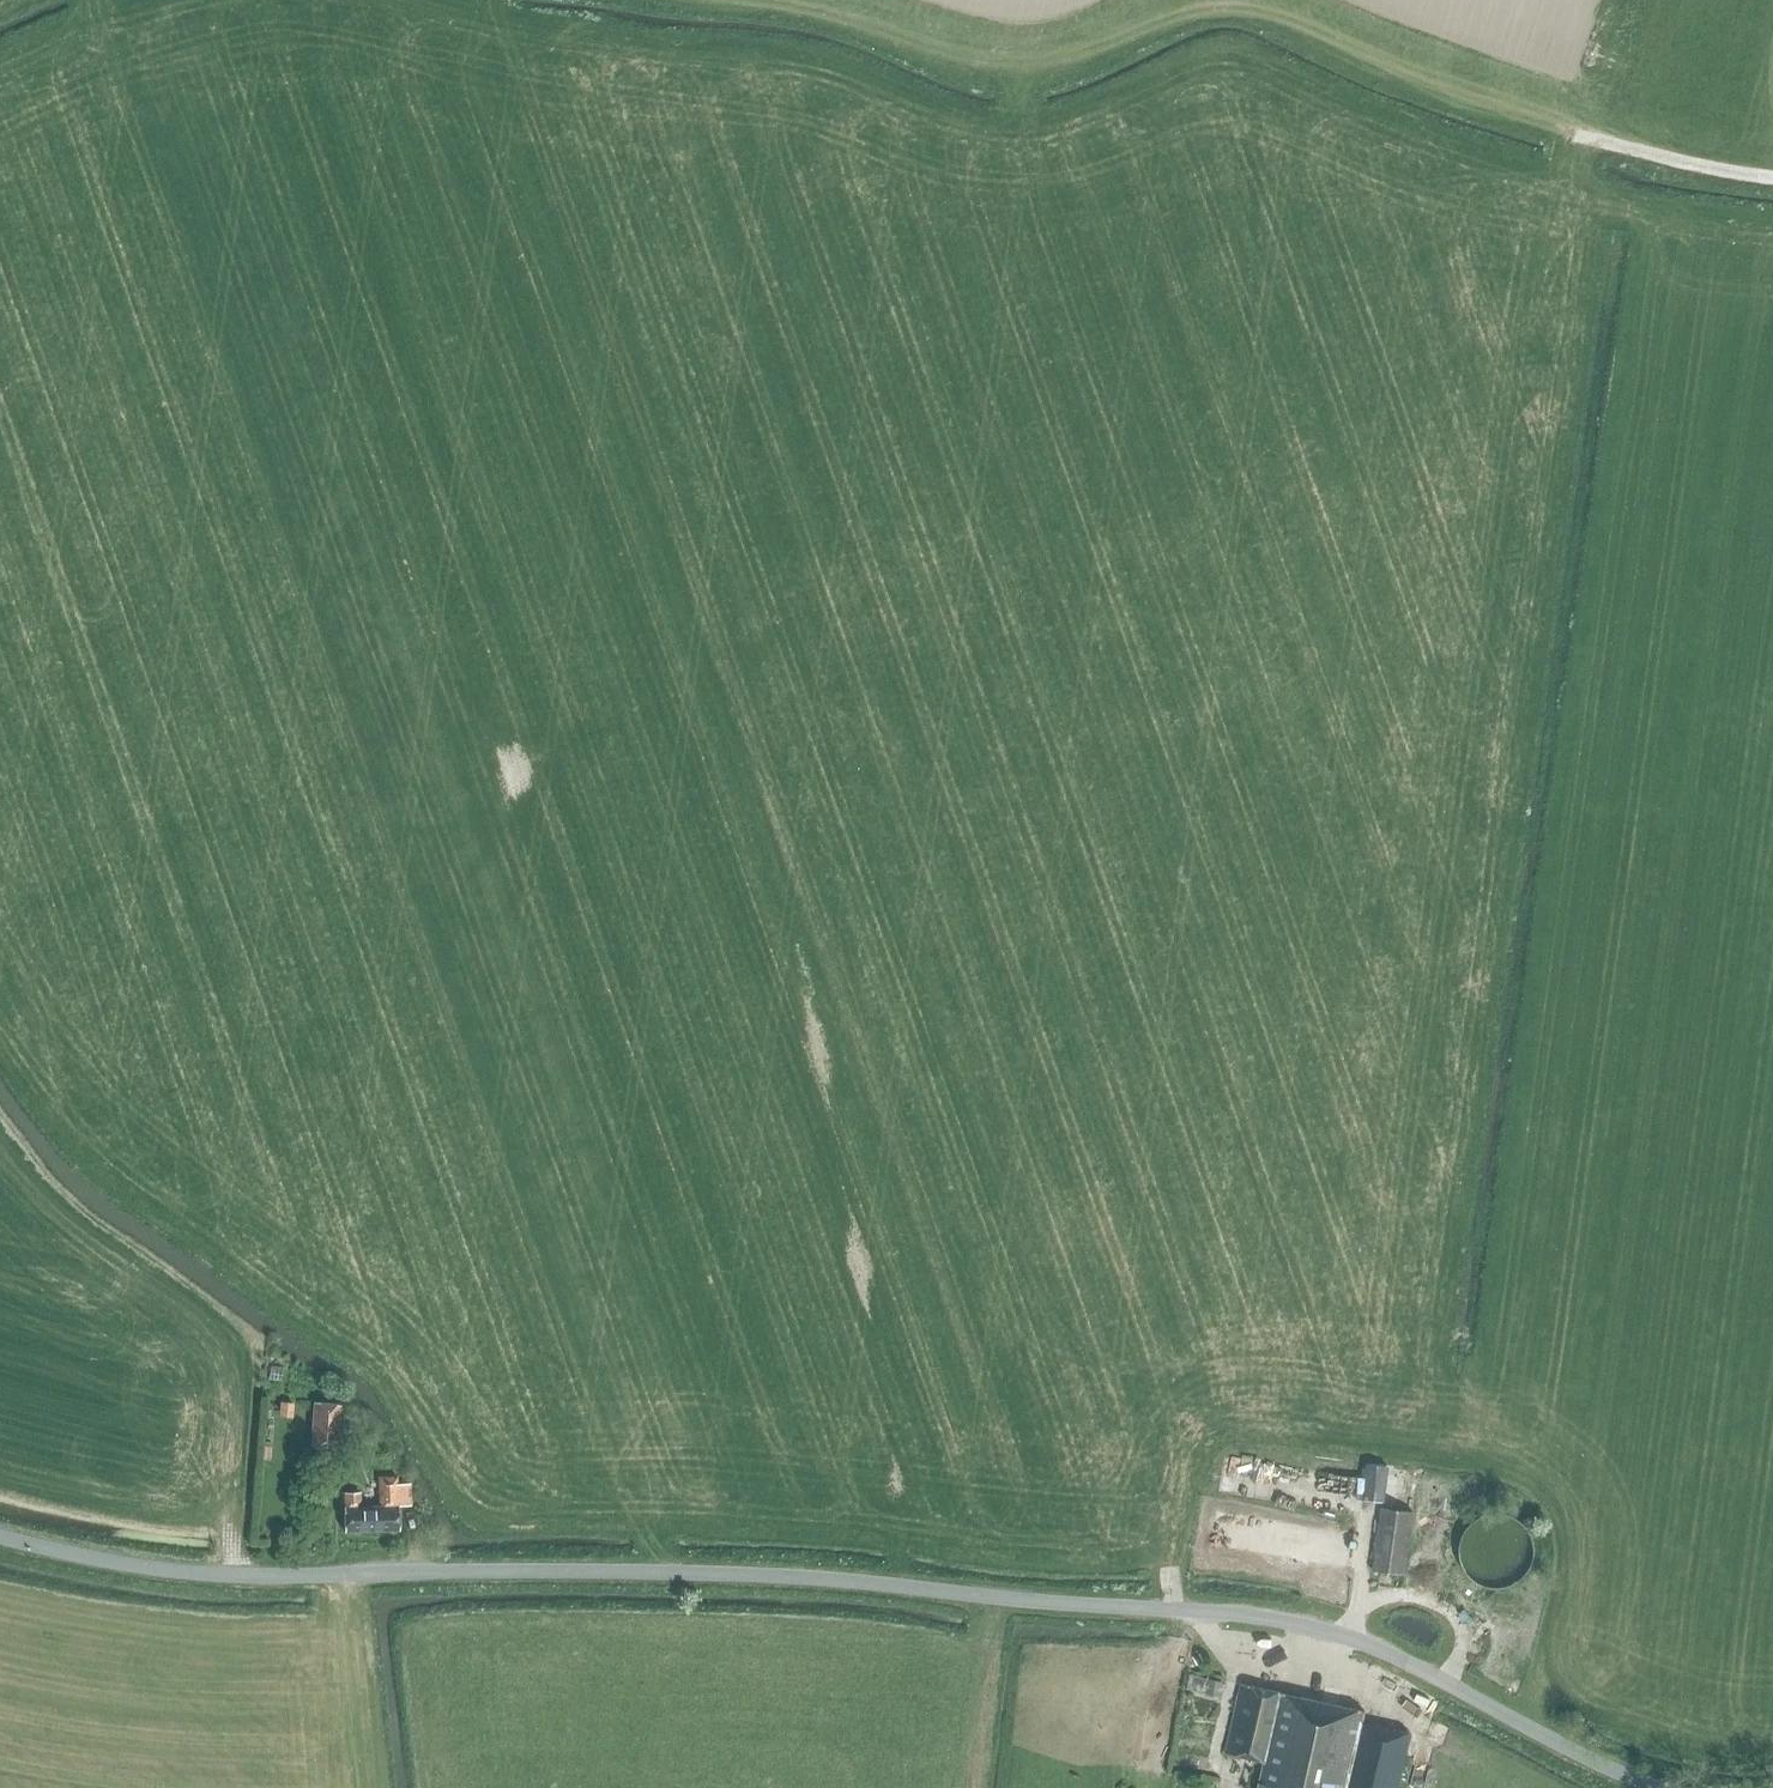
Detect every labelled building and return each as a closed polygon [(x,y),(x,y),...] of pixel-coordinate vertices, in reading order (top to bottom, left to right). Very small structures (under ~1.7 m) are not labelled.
[(279,1401),(278,1417),(292,1418),(294,1402),(279,1401)] [(313,1402),(309,1445),(338,1447),(341,1404),(313,1402)] [(380,1506),(360,1507),(360,1492),(343,1492),(345,1530),(398,1529),(396,1477),(379,1477),(380,1506)] [(1381,1507),(1371,1569),(1404,1574),(1413,1512),(1381,1507)] [(1473,1580),(1484,1586),(1497,1587),(1509,1584),(1519,1578),(1527,1568),(1532,1557),(1532,1545),(1528,1531),(1519,1521),(1507,1514),(1493,1512),(1479,1515),(1468,1523),(1460,1534),(1457,1546),(1458,1559),(1464,1571),(1473,1580)] [(1204,1690),(1222,1694),(1226,1681),(1208,1677),(1204,1690)] [(1258,1787),(1397,1787),(1409,1733),(1361,1723),(1364,1712),(1240,1684),(1224,1754),(1264,1763),(1258,1787)]
